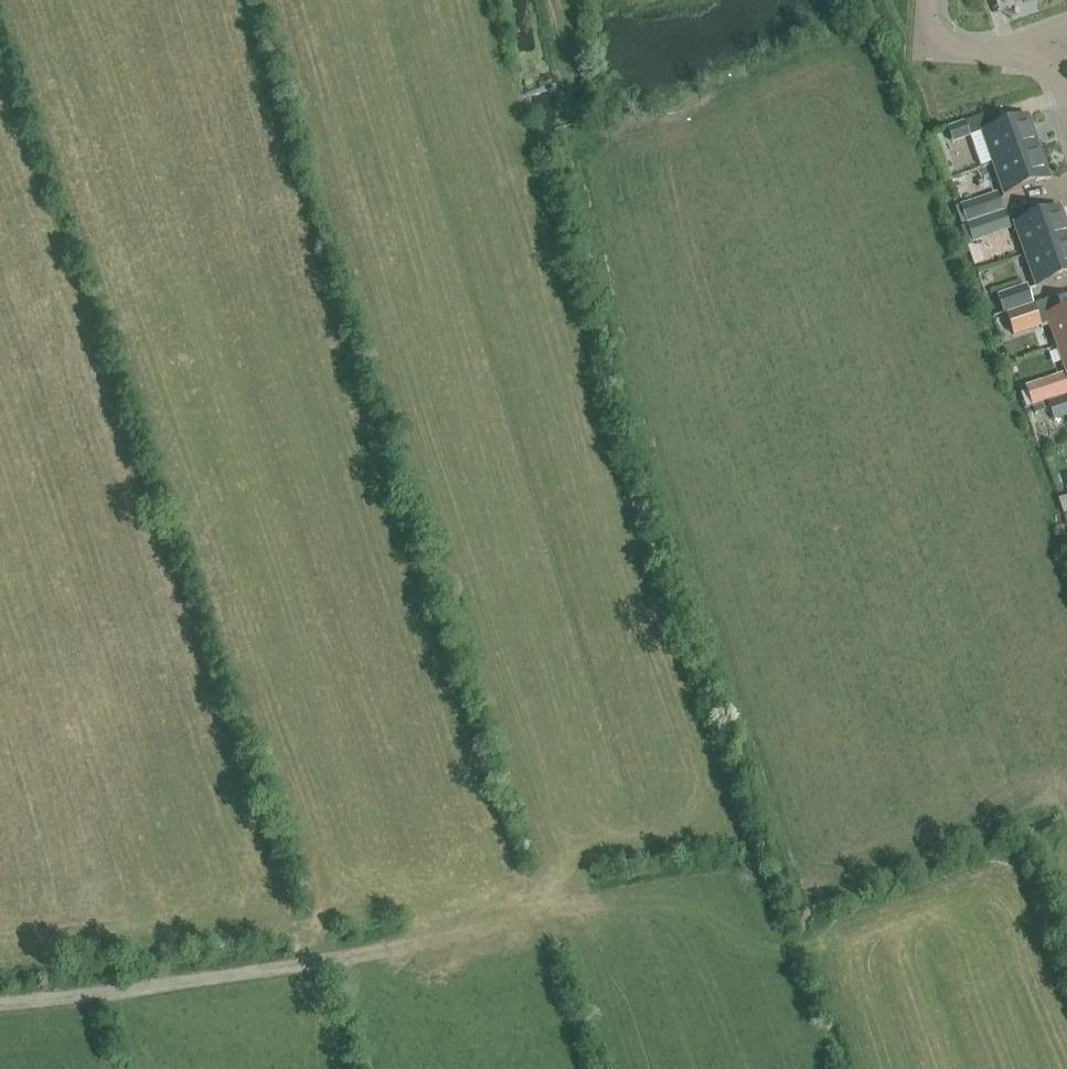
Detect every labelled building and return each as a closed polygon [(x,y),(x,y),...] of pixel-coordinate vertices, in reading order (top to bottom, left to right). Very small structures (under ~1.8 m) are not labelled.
[(992,164),(1038,148),(1027,117),(981,133),(992,164)] [(964,123),(947,128),(951,139),(961,135),(962,137),(968,135),(964,123)] [(1049,179),(1038,148),(992,164),(1003,195),(1049,179)] [(979,202),(960,209),(965,224),(984,217),(979,202)] [(1066,241),(1066,231),(1059,209),(1014,225),(1024,256),(1066,241)] [(1004,213),(966,225),(972,242),(1009,229),(1004,213)] [(1024,256),(1035,287),(1066,276),(1066,241),(1024,256)] [(1032,304),(1026,285),(997,295),(1004,314),(1032,304)] [(1005,314),(1013,336),(1040,327),(1033,305),(1005,314)] [(1066,344),(1066,309),(1046,316),(1056,348),(1066,344)] [(1056,348),(1066,378),(1066,344),(1056,348)] [(1045,386),(1026,392),(1031,407),(1050,400),(1045,386)] [(1052,419),(1066,413),(1066,397),(1047,404),(1052,419)]
